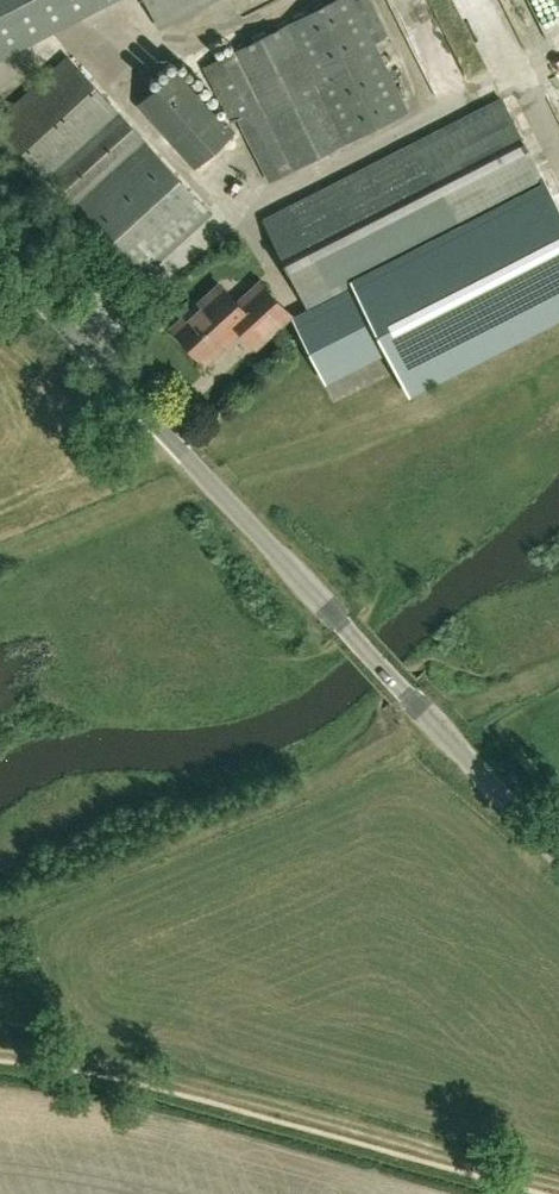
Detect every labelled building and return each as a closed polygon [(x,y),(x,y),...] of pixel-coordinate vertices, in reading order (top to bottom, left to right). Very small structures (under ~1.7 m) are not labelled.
[(112,0),(0,0),(0,58),(112,0)] [(163,25),(211,0),(150,0),(163,25)] [(409,111),(356,0),(335,0),(204,67),(232,122),(238,119),(269,182),(409,111)] [(455,56),(434,61),(437,74),(458,69),(455,56)] [(69,57),(0,121),(0,124),(141,277),(212,211),(69,57)] [(197,167),(236,131),(177,68),(139,104),(197,167)] [(265,221),(310,309),(312,314),(311,315),(310,317),(307,328),(308,340),(312,350),(320,359),(329,365),(340,368),(351,368),(388,350),(410,393),(558,317),(558,210),(503,100),(265,221)] [(174,329),(205,362),(241,330),(255,345),(289,314),(262,284),(240,305),(222,286),(174,329)]
